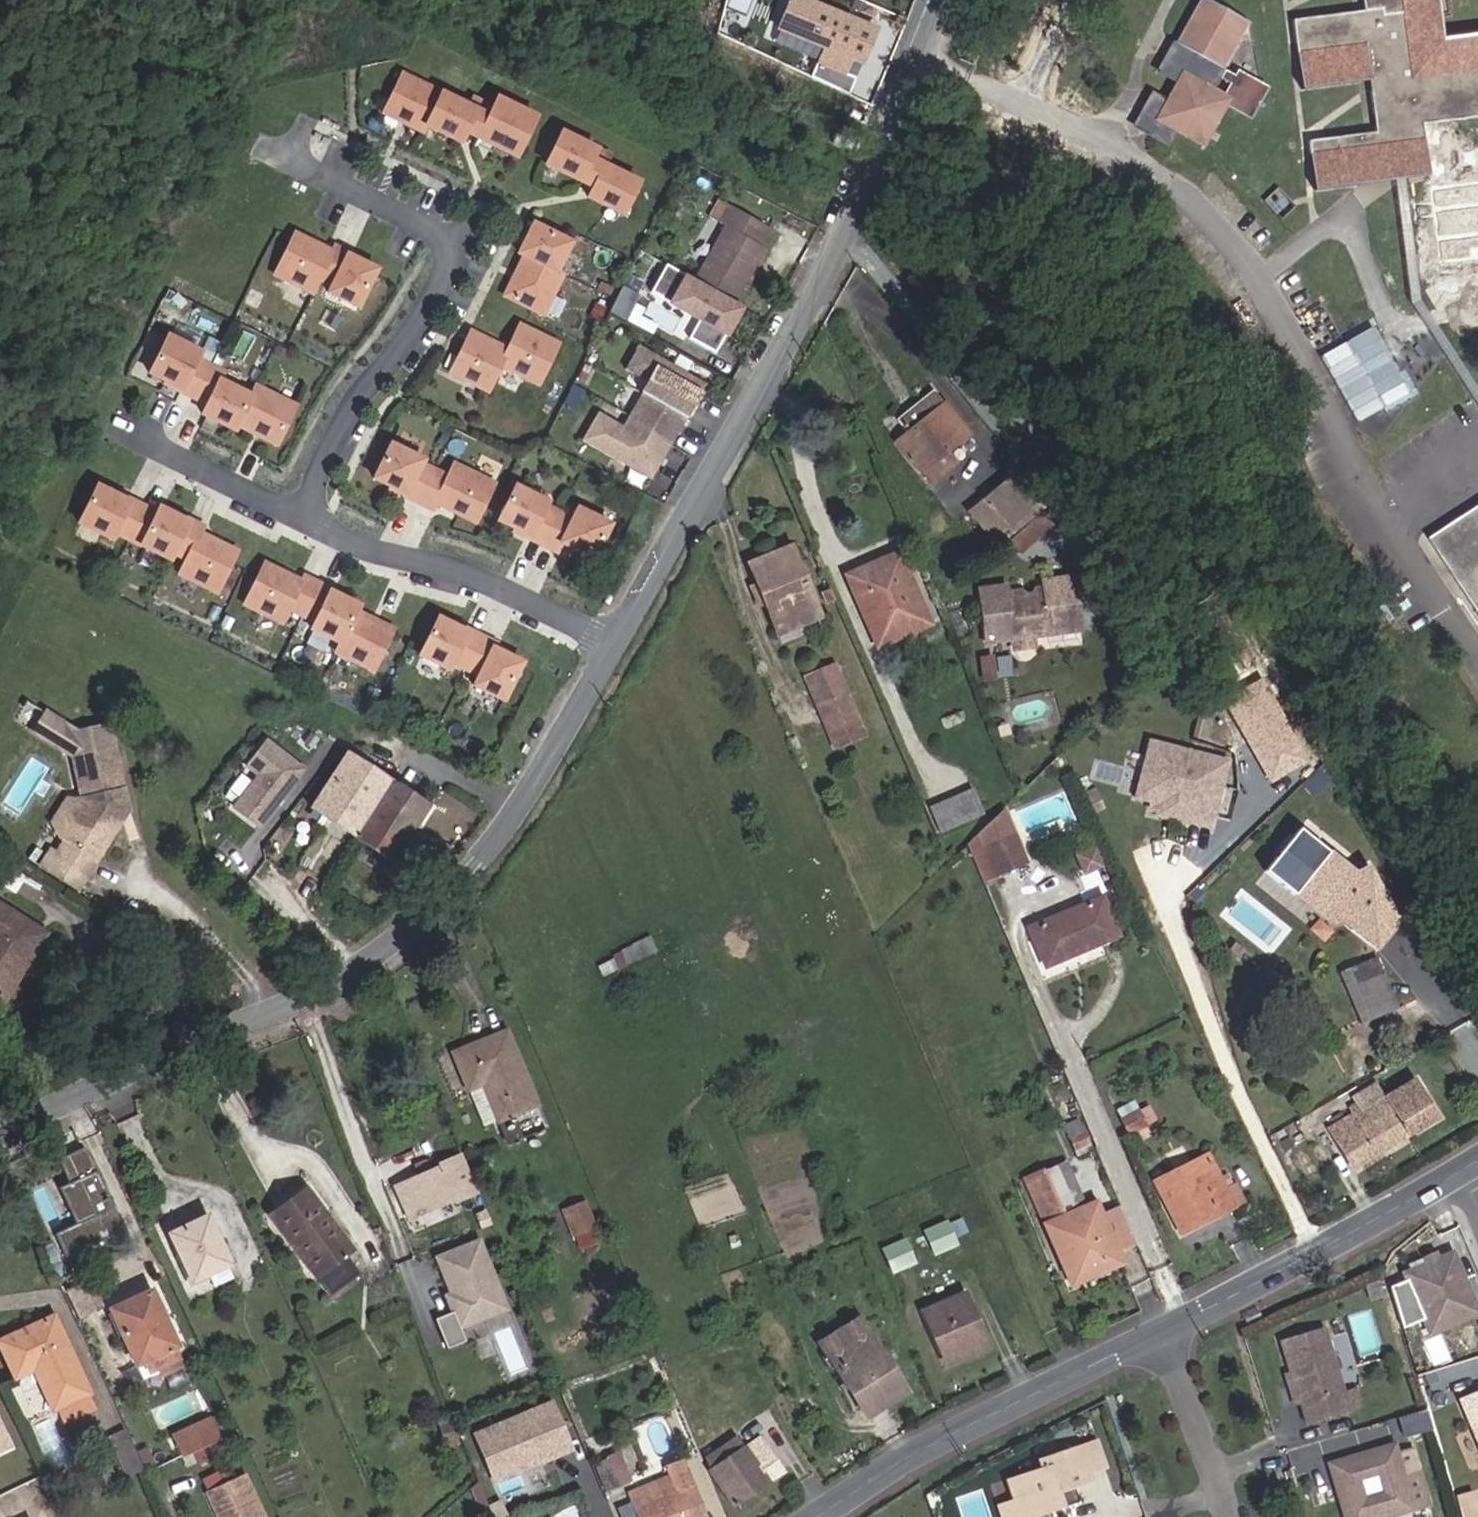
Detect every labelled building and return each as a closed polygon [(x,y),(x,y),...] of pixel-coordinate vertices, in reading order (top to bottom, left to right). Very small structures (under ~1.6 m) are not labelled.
[(814,0),(790,0),(777,31),(824,50),(818,63),(851,77),(856,64),(868,69),(885,29),(814,0)] [(1247,23),(1206,0),(1200,0),(1161,70),(1178,79),(1180,75),(1182,76),(1166,105),(1153,98),(1144,113),(1150,133),(1165,141),(1173,128),(1202,144),(1226,101),(1248,114),(1261,90),(1237,77),(1225,100),(1209,91),(1247,23)] [(1424,0),(1361,0),(1362,10),(1292,19),(1301,90),(1368,81),(1390,78),(1391,88),(1370,91),(1375,133),(1307,142),(1314,191),(1362,185),(1360,172),(1401,167),(1403,179),(1428,176),(1424,139),(1419,140),(1417,125),(1477,117),(1477,34),(1429,40),(1424,0)] [(426,128),(443,95),(403,75),(383,115),(423,135),(426,128)] [(1391,88),(1390,78),(1368,81),(1370,91),(1391,88)] [(515,159),(535,118),(498,99),(493,109),(474,100),(470,108),(443,95),(426,128),(461,145),(466,135),(476,113),(488,119),(478,140),(515,159)] [(478,140),(488,119),(476,113),(466,135),(478,140)] [(1150,133),(1144,113),(1137,126),(1150,133)] [(581,184),(592,162),(604,168),(593,190),(588,199),(622,216),(639,183),(604,166),(609,156),(562,133),(546,167),(581,184)] [(593,190),(604,168),(592,162),(581,184),(593,190)] [(732,303),(763,249),(758,246),(768,229),(728,206),(718,224),(725,228),(694,282),(665,266),(650,293),(698,321),(688,340),(714,354),(740,308),(732,303)] [(556,272),(570,243),(532,224),(517,255),(522,257),(555,274),(556,272)] [(319,281),(332,252),(294,234),(274,276),(312,295),(319,281)] [(358,309),(377,270),(363,263),(348,256),(349,254),(335,247),(332,252),(319,281),(331,286),(327,294),(358,309)] [(364,261),(349,254),(348,256),(363,263),(364,261)] [(543,316),(563,275),(556,272),(555,274),(522,257),(503,297),(543,316)] [(1466,291),(1456,274),(1434,286),(1444,303),(1466,291)] [(1413,396),(1378,325),(1321,352),(1357,423),(1413,396)] [(538,386),(558,344),(519,326),(507,351),(499,367),(538,386)] [(499,367),(507,351),(469,332),(449,374),(487,393),(499,367)] [(192,399),(209,365),(197,359),(200,353),(167,336),(148,375),(164,382),(180,390),(179,393),(192,399)] [(686,420),(706,385),(637,346),(624,371),(647,384),(641,394),(686,420)] [(237,427),(252,397),(250,396),(218,380),(222,372),(209,365),(192,399),(205,406),(201,416),(234,432),(237,427)] [(180,390),(164,382),(163,385),(179,393),(180,390)] [(276,446),(295,406),(255,386),(250,396),(252,397),(237,427),(276,446)] [(907,434),(943,405),(932,391),(896,421),(907,434)] [(641,394),(626,420),(671,446),(686,420),(641,394)] [(968,435),(943,405),(907,434),(898,441),(903,451),(921,473),(948,452),(968,435)] [(650,482),(671,446),(626,420),(622,427),(597,413),(581,442),(650,482)] [(418,505),(434,471),(422,465),(424,461),(390,444),(372,480),(389,489),(405,496),(404,498),(418,505)] [(930,485),(957,464),(948,452),(921,473),(930,485)] [(475,524),(494,484),(453,464),(447,477),(434,471),(418,505),(432,511),(435,505),(475,524)] [(982,499),(1007,529),(1012,535),(1044,509),(1014,472),(982,499)] [(127,540),(144,506),(129,499),(128,501),(112,494),(97,486),(78,524),(111,541),(115,534),(127,540)] [(541,546),(558,513),(545,506),(547,502),(514,487),(497,522),(514,530),(530,538),(529,540),(541,546)] [(405,496),(389,489),(389,490),(404,498),(405,496)] [(129,499),(113,491),(112,494),(128,501),(129,499)] [(1007,529),(982,499),(966,512),(992,543),(1007,529)] [(173,554),(188,522),(172,514),(159,508),(156,513),(144,506),(127,540),(169,561),(173,554)] [(1427,539),(1433,548),(1464,527),(1470,536),(1477,531),(1477,506),(1427,539)] [(592,561),(610,525),(576,509),(571,519),(558,513),(541,546),(556,554),(560,545),(592,561)] [(189,520),(173,512),(172,514),(188,522),(189,520)] [(217,594),(237,552),(200,534),(203,527),(189,520),(188,522),(173,554),(186,561),(178,576),(217,594)] [(1470,536),(1464,527),(1433,548),(1476,613),(1477,612),(1477,531),(1470,536)] [(530,538),(514,530),(513,532),(529,540),(530,538)] [(820,619),(791,547),(748,565),(756,585),(760,583),(768,603),(764,605),(777,636),(820,619)] [(929,625),(898,554),(846,576),(856,598),(870,592),(890,641),(929,625)] [(301,617),(318,583),(304,576),(301,582),(264,563),(243,606),(282,625),(288,611),(301,617)] [(357,612),(360,606),(346,600),(330,592),(331,590),(318,583),(301,617),(314,623),(310,631),(340,645),(341,645),(357,612)] [(768,603),(760,583),(756,585),(749,588),(757,607),(764,605),(768,603)] [(347,597),(331,590),(330,592),(346,600),(347,597)] [(834,601),(829,590),(821,594),(825,605),(834,601)] [(890,641),(870,592),(856,598),(877,647),(890,641)] [(994,655),(1018,654),(1038,654),(1087,652),(1086,600),(1056,601),(1056,614),(1056,617),(1047,617),(1033,617),(1018,617),(1018,614),(993,615),(994,655)] [(1033,617),(1033,609),(1018,610),(1018,614),(1018,617),(1033,617)] [(373,672),(393,629),(357,612),(341,645),(340,645),(335,653),(373,672)] [(465,671),(482,637),(467,630),(467,632),(451,624),(437,618),(419,657),(450,672),(453,665),(465,671)] [(467,630),(452,622),(451,624),(467,632),(467,630)] [(503,701),(522,662),(493,648),(496,643),(482,637),(465,671),(478,676),(473,687),(503,701)] [(1038,667),(1038,654),(1018,654),(1019,667),(1038,667)] [(864,735),(835,666),(805,679),(833,748),(864,735)] [(994,685),(994,670),(984,671),(984,686),(994,685)] [(1309,759),(1264,679),(1222,702),(1268,783),(1309,759)] [(72,758),(82,800),(82,802),(60,838),(64,840),(55,856),(87,876),(120,822),(115,819),(120,811),(120,807),(125,806),(109,725),(80,730),(47,712),(35,733),(72,758)] [(257,828),(303,772),(265,742),(246,766),(258,777),(233,808),(257,828)] [(1213,817),(1226,762),(1150,742),(1135,798),(1152,802),(1159,804),(1157,811),(1156,815),(1186,823),(1186,822),(1189,811),(1213,817)] [(392,862),(427,808),(346,755),(311,809),(392,862)] [(1039,767),(1032,757),(1019,767),(1025,777),(1039,767)] [(940,833),(983,815),(972,790),(929,808),(940,833)] [(1101,806),(1097,797),(1089,801),(1093,810),(1101,806)] [(60,838),(82,802),(82,800),(64,804),(52,823),(60,838)] [(1157,811),(1159,804),(1152,802),(1150,809),(1157,811)] [(120,822),(127,812),(125,806),(120,807),(120,811),(115,819),(120,822)] [(1015,837),(1003,809),(967,845),(971,856),(1015,837)] [(1210,828),(1213,817),(1189,811),(1186,822),(1210,828)] [(1414,910),(1305,830),(1273,872),(1336,928),(1345,925),(1384,953),(1414,910)] [(982,881),(1026,863),(1015,837),(971,856),(982,881)] [(1101,867),(1094,850),(1077,857),(1084,874),(1101,867)] [(87,876),(55,856),(50,853),(41,868),(77,891),(87,876)] [(1044,968),(1118,937),(1102,897),(1028,929),(1044,968)] [(1,1004),(26,964),(20,961),(39,931),(0,907),(0,1004),(1,1004)] [(26,964),(44,935),(39,931),(20,961),(26,964)] [(1395,1009),(1375,959),(1341,973),(1362,1023),(1395,1009)] [(617,968),(613,960),(599,967),(603,975),(617,968)] [(536,1105),(506,1032),(452,1054),(468,1091),(483,1085),(497,1122),(536,1105)] [(1354,1115),(1330,1129),(1353,1168),(1437,1118),(1415,1079),(1381,1099),(1354,1115)] [(497,1122),(483,1085),(468,1091),(482,1127),(497,1122)] [(1381,1099),(1374,1085),(1352,1098),(1356,1104),(1349,1108),(1354,1115),(1381,1099)] [(1121,1120),(1138,1112),(1133,1102),(1116,1110),(1121,1120)] [(1155,1121),(1148,1107),(1138,1112),(1145,1126),(1155,1121)] [(1145,1126),(1138,1112),(1121,1120),(1128,1134),(1145,1126)] [(1089,1145),(1078,1120),(1063,1127),(1074,1151),(1089,1145)] [(1149,1136),(1145,1126),(1128,1134),(1133,1144),(1149,1136)] [(129,1235),(88,1147),(60,1159),(72,1185),(63,1189),(80,1226),(56,1237),(68,1263),(129,1235)] [(464,1154),(441,1164),(443,1167),(456,1199),(459,1207),(483,1197),(464,1154)] [(1181,1233),(1233,1207),(1207,1156),(1154,1182),(1181,1233)] [(1085,1207),(1065,1162),(1048,1170),(1068,1215),(1085,1207)] [(408,1219),(456,1199),(443,1167),(395,1188),(408,1219)] [(1116,1252),(1101,1215),(1095,1203),(1085,1207),(1068,1215),(1048,1170),(1024,1180),(1070,1286),(1122,1264),(1116,1252)] [(343,1258),(352,1251),(306,1189),(269,1217),(329,1296),(357,1275),(343,1258)] [(573,1235),(593,1227),(584,1205),(564,1213),(573,1235)] [(1133,1244),(1117,1208),(1101,1215),(1116,1252),(1133,1244)] [(229,1265),(206,1217),(168,1235),(191,1283),(229,1265)] [(954,1245),(944,1224),(925,1232),(935,1254),(954,1245)] [(602,1241),(596,1226),(578,1235),(585,1250),(602,1241)] [(931,1255),(922,1235),(907,1241),(915,1261),(931,1255)] [(739,1246),(736,1236),(728,1238),(731,1248),(739,1246)] [(502,1286),(483,1239),(436,1258),(450,1293),(444,1295),(452,1314),(437,1320),(449,1352),(470,1343),(464,1329),(503,1313),(493,1290),(502,1286)] [(912,1263),(903,1242),(883,1251),(892,1272),(912,1263)] [(1477,1313),(1452,1253),(1404,1274),(1423,1320),(1443,1312),(1449,1326),(1477,1313)] [(1385,1296),(1380,1279),(1366,1283),(1372,1300),(1385,1296)] [(178,1357),(172,1344),(179,1340),(149,1291),(106,1315),(137,1363),(151,1355),(160,1365),(178,1357)] [(988,1348),(964,1293),(921,1312),(942,1358),(950,1355),(953,1363),(988,1348)] [(1449,1326),(1443,1312),(1423,1320),(1429,1334),(1449,1326)] [(906,1394),(859,1318),(817,1345),(864,1420),(906,1394)] [(46,1319),(0,1343),(0,1354),(14,1379),(31,1370),(52,1406),(57,1405),(69,1424),(98,1408),(46,1319)] [(1337,1383),(1322,1329),(1281,1341),(1306,1424),(1346,1413),(1337,1383)] [(953,1363),(950,1355),(942,1358),(945,1367),(953,1363)] [(1361,1409),(1353,1378),(1337,1383),(1346,1413),(1361,1409)] [(1459,1399),(1477,1444),(1477,1391),(1459,1399)] [(555,1400),(474,1434),(497,1487),(577,1453),(555,1400)] [(1427,1410),(1399,1419),(1405,1436),(1432,1428),(1427,1410)] [(210,1412),(170,1436),(185,1459),(224,1436),(210,1412)] [(452,1424),(450,1418),(438,1423),(440,1428),(452,1424)] [(447,1441),(455,1438),(457,1437),(452,1424),(440,1428),(445,1442),(447,1441)] [(141,1470),(124,1432),(110,1438),(128,1476),(141,1470)] [(9,1446),(4,1435),(0,1436),(0,1451),(9,1446)] [(458,1444),(455,1438),(447,1441),(450,1447),(458,1444)] [(758,1438),(713,1469),(709,1472),(734,1507),(783,1473),(758,1438)] [(1107,1469),(1097,1440),(1081,1445),(1091,1475),(1107,1469)] [(1058,1493),(1073,1489),(1094,1481),(1091,1475),(1081,1445),(1035,1460),(1038,1469),(1003,1480),(1011,1501),(1016,1516),(1035,1516),(1063,1507),(1058,1493)] [(1347,1516),(1389,1516),(1427,1506),(1416,1470),(1402,1475),(1394,1445),(1331,1463),(1347,1516)] [(626,1483),(615,1456),(608,1458),(619,1486),(626,1483)] [(619,1486),(608,1458),(595,1464),(606,1492),(619,1486)] [(669,1477),(674,1491),(633,1508),(637,1516),(706,1516),(684,1459),(665,1467),(669,1477)] [(245,1476),(207,1494),(218,1516),(264,1516),(245,1476)] [(633,1508),(674,1491),(669,1477),(628,1494),(633,1508)] [(1077,1502),(1073,1489),(1058,1493),(1063,1507),(1077,1502)] [(1011,1501),(996,1506),(1000,1516),(1016,1516),(1011,1501)]
